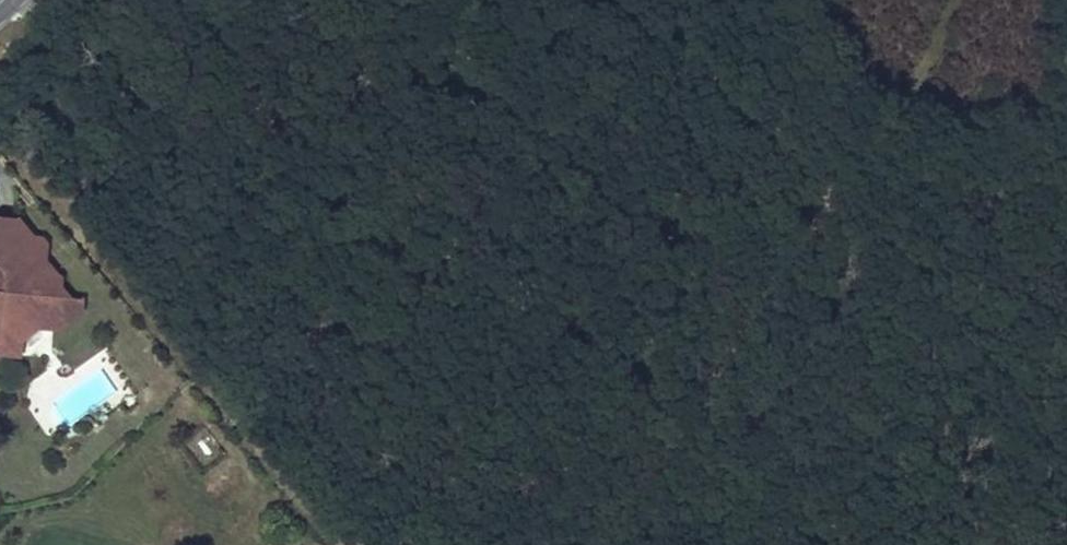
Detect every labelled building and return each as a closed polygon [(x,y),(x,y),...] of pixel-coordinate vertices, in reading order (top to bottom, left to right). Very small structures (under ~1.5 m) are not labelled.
[(14,333),(22,342),(39,328),(39,312),(56,297),(61,293),(63,277),(61,276),(45,275),(46,263),(42,258),(31,257),(33,243),(30,237),(18,236),(19,224),(17,221),(0,219),(0,344),(14,333)] [(39,328),(62,330),(82,313),(83,300),(56,297),(39,312),(39,328)]
